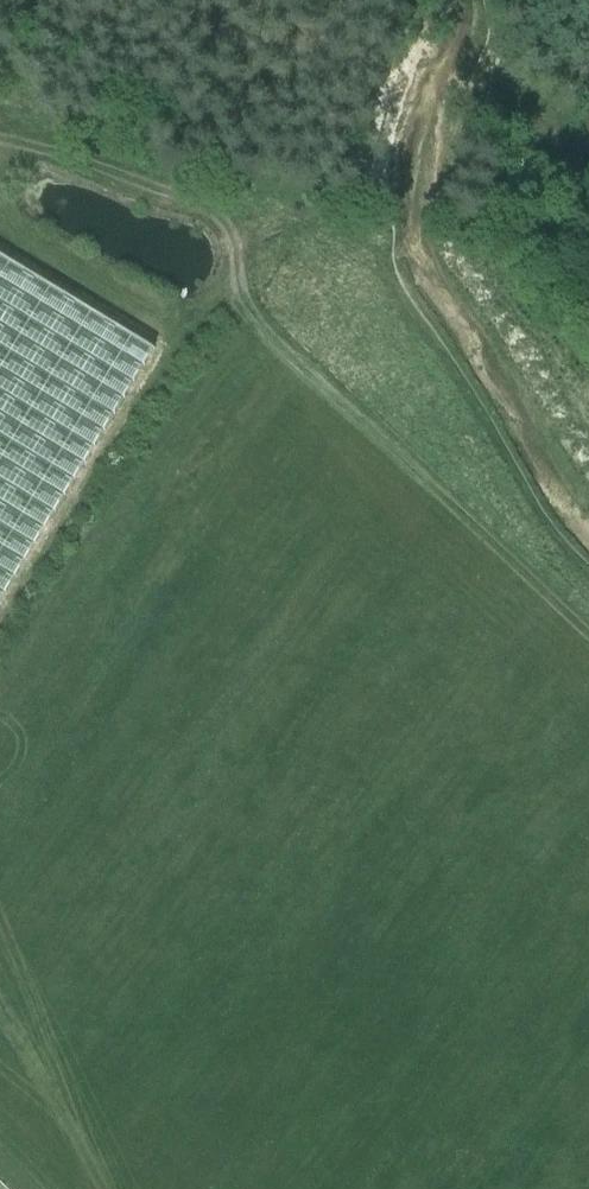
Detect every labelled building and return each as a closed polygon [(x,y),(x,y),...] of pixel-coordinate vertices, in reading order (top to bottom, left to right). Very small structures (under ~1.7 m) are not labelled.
[(153,348),(0,255),(0,600),(153,348)]
